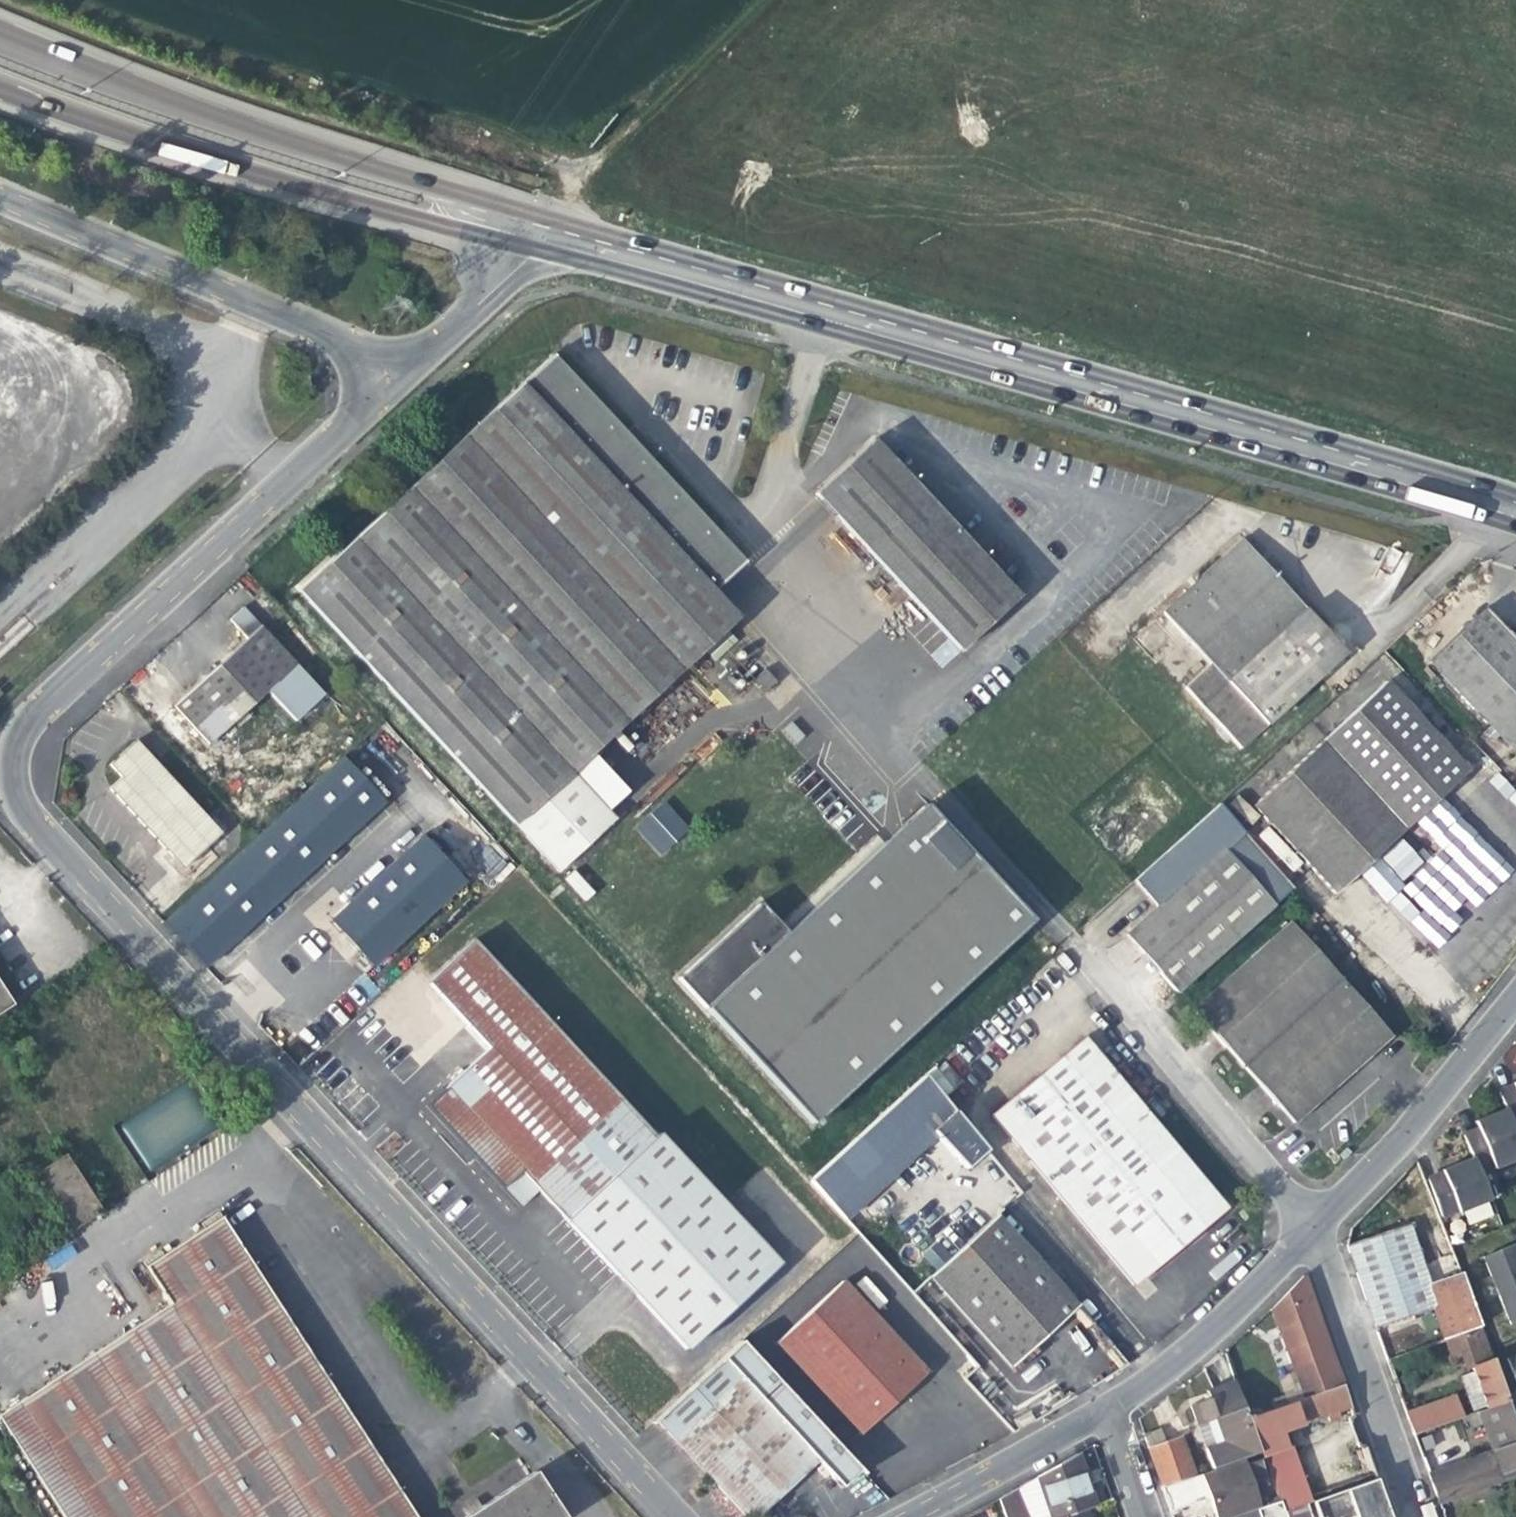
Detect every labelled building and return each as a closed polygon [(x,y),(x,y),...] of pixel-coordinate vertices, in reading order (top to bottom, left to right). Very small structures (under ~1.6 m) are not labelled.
[(574,774),(738,621),(714,593),(746,563),(709,524),(555,356),(301,592),(561,873),(615,821),(574,774)] [(873,440),(816,493),(960,650),(1018,598),(873,440)] [(1181,688),(1237,749),(1341,652),(1239,540),(1161,611),(1208,662),(1181,688)] [(242,635),(170,701),(204,739),(262,686),(308,736),(337,710),(239,603),(225,616),(242,635)] [(1515,741),(1515,644),(1483,607),(1429,657),(1510,747),(1515,741)] [(764,695),(776,684),(764,671),(752,683),(764,695)] [(1334,892),(1468,768),(1386,679),(1253,803),(1334,892)] [(129,744),(102,768),(113,780),(100,792),(173,872),(212,836),(129,744)] [(222,865),(159,923),(201,969),(264,911),(322,858),(384,802),(341,756),(279,813),(222,865)] [(634,826),(660,856),(690,829),(664,799),(634,826)] [(1159,911),(1128,940),(1175,993),(1295,881),(1219,799),(1209,808),(1131,880),(1159,911)] [(694,994),(815,1124),(1036,919),(928,804),(790,933),(776,918),(694,994)] [(368,968),(458,884),(417,839),(327,923),(368,968)] [(581,902),(594,895),(579,869),(567,875),(581,902)] [(1292,1125),(1386,1038),(1286,926),(1192,1012),(1292,1125)] [(575,1056),(558,1038),(469,944),(424,986),(484,1050),(423,1108),(518,1209),(536,1193),(562,1221),(652,1138),(575,1056)] [(11,1003),(0,985),(0,1010),(11,1003)] [(571,1025),(558,1038),(575,1056),(589,1043),(571,1025)] [(1133,1286),(1225,1208),(1085,1037),(992,1115),(1133,1286)] [(844,1218),(936,1134),(966,1166),(987,1147),(926,1072),(809,1180),(844,1218)] [(121,1123),(148,1170),(216,1130),(189,1083),(121,1123)] [(1514,1084),(1505,1088),(1498,1090),(1505,1107),(1514,1127),(1515,1126),(1515,1090),(1514,1084)] [(1505,1107),(1490,1113),(1474,1120),(1478,1128),(1493,1164),(1494,1167),(1515,1159),(1515,1131),(1514,1127),(1505,1107)] [(1493,1164),(1478,1128),(1470,1131),(1463,1134),(1472,1156),(1479,1170),(1493,1164)] [(652,1138),(562,1221),(682,1352),(775,1267),(655,1136),(652,1138)] [(72,1231),(102,1210),(66,1153),(35,1174),(72,1231)] [(1479,1170),(1472,1156),(1456,1162),(1454,1160),(1441,1168),(1443,1171),(1457,1208),(1458,1211),(1490,1198),(1479,1170)] [(1443,1171),(1441,1168),(1433,1173),(1427,1178),(1440,1215),(1457,1208),(1443,1171)] [(1013,1364),(1082,1302),(999,1211),(930,1274),(1013,1364)] [(146,1267),(145,1267),(168,1304),(18,1402),(93,1516),(416,1516),(217,1213),(201,1224),(204,1228),(162,1256),(159,1250),(143,1261),(146,1267)] [(1360,1272),(1371,1304),(1430,1282),(1410,1221),(1349,1240),(1360,1272)] [(1509,1324),(1515,1321),(1515,1247),(1514,1243),(1482,1256),(1509,1324)] [(1438,1315),(1446,1337),(1478,1327),(1458,1272),(1430,1282),(1371,1304),(1368,1304),(1376,1325),(1434,1304),(1438,1315)] [(847,1273),(842,1278),(925,1370),(936,1360),(912,1334),(907,1338),(847,1273)] [(1316,1308),(1304,1274),(1274,1303),(1289,1348),(1323,1328),(1316,1308)] [(926,1371),(925,1370),(842,1278),(772,1341),(857,1435),(926,1371)] [(1484,1410),(1506,1404),(1503,1397),(1487,1351),(1478,1327),(1446,1337),(1444,1337),(1449,1357),(1458,1354),(1461,1364),(1464,1371),(1469,1369),(1472,1376),(1482,1404),(1484,1410)] [(1323,1328),(1289,1348),(1305,1395),(1342,1382),(1334,1361),(1323,1328)] [(738,1342),(655,1419),(744,1516),(753,1516),(811,1463),(836,1490),(851,1484),(863,1473),(738,1342)] [(1506,1357),(1515,1382),(1515,1354),(1506,1357)] [(963,1379),(975,1367),(968,1360),(955,1371),(963,1379)] [(1468,1408),(1482,1404),(1472,1376),(1458,1381),(1468,1408)] [(1213,1466),(1260,1448),(1258,1443),(1234,1379),(1208,1389),(1209,1397),(1190,1404),(1213,1466)] [(1294,1398),(1302,1423),(1351,1407),(1347,1395),(1342,1382),(1305,1395),(1294,1398)] [(1453,1397),(1407,1412),(1413,1433),(1460,1418),(1453,1397)] [(1281,1430),(1302,1423),(1294,1398),(1248,1414),(1258,1443),(1260,1448),(1261,1452),(1263,1457),(1286,1449),(1281,1430)] [(1479,1412),(1485,1430),(1491,1448),(1515,1440),(1515,1432),(1506,1404),(1484,1410),(1479,1412)] [(1154,1464),(1161,1485),(1195,1473),(1181,1435),(1164,1441),(1160,1429),(1144,1434),(1154,1464)] [(1473,1490),(1472,1483),(1515,1468),(1515,1440),(1491,1448),(1427,1471),(1434,1489),(1438,1501),(1473,1490)] [(1300,1444),(1286,1449),(1263,1457),(1278,1500),(1279,1505),(1281,1511),(1376,1478),(1364,1446),(1348,1452),(1349,1457),(1309,1470),(1300,1444)] [(1265,1504),(1273,1501),(1278,1500),(1263,1457),(1261,1452),(1202,1471),(1211,1498),(1218,1516),(1229,1516),(1265,1504)] [(1076,1453),(1037,1477),(1052,1516),(1060,1516),(1083,1509),(1094,1506),(1085,1479),(1076,1453)] [(1473,1490),(1515,1477),(1515,1468),(1472,1483),(1473,1490)] [(533,1473),(464,1516),(561,1516),(533,1473)] [(1037,1477),(1018,1488),(1028,1516),(1052,1516),(1037,1477)] [(1382,1494),(1376,1478),(1281,1511),(1283,1516),(1319,1516),(1382,1494)] [(1018,1488),(999,1499),(1006,1516),(1028,1516),(1018,1488)]
